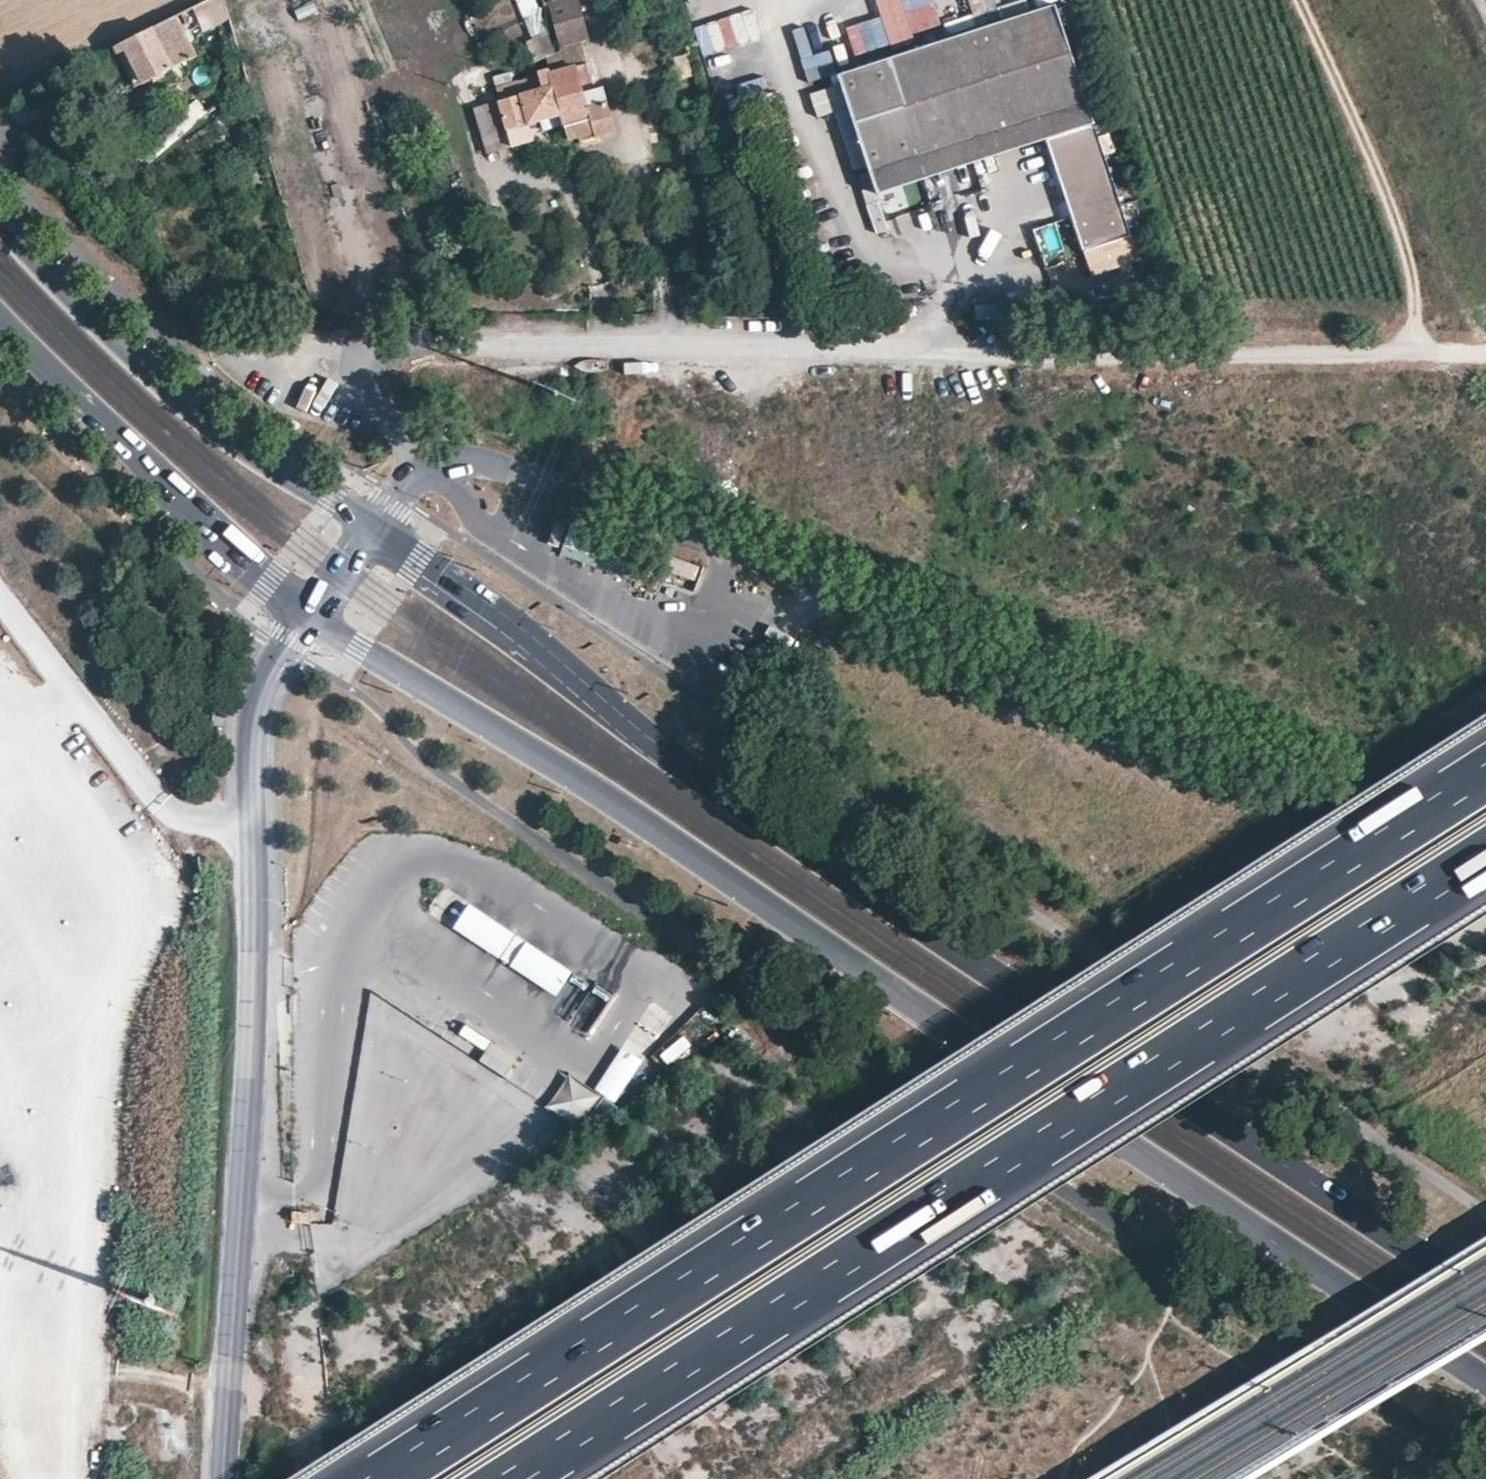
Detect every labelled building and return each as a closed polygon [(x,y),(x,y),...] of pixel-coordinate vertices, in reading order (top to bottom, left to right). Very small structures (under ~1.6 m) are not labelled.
[(223,21),(217,0),(208,0),(189,10),(200,33),(223,21)] [(539,13),(534,0),(516,0),(523,18),(539,13)] [(568,146),(614,133),(600,87),(594,89),(579,40),(587,37),(572,0),(559,0),(540,8),(556,47),(558,52),(554,54),(543,59),(546,70),(550,84),(558,114),(568,146)] [(869,173),(1085,101),(1053,5),(836,75),(869,173)] [(523,18),(528,31),(543,25),(539,13),(523,18)] [(135,37),(115,46),(118,52),(123,49),(140,82),(178,64),(169,44),(184,38),(174,17),(135,37)] [(531,39),(546,33),(543,25),(528,31),(531,39)] [(535,62),(543,59),(554,54),(546,33),(531,39),(525,41),(535,62)] [(119,75),(110,49),(77,65),(88,97),(103,91),(100,84),(119,75)] [(678,79),(691,77),(687,55),(674,58),(678,79)] [(525,123),(558,114),(550,84),(539,87),(536,75),(524,79),(519,68),(513,72),(515,81),(493,88),(497,102),(473,109),(485,153),(530,141),(525,123)] [(550,84),(546,70),(535,72),(536,75),(539,87),(550,84)] [(1045,140),(1093,124),(1085,101),(869,173),(877,194),(1045,140)] [(1082,250),(1129,236),(1093,124),(1045,140),(1082,250)] [(1030,225),(1064,218),(1059,191),(1025,198),(1030,225)] [(703,566),(572,520),(563,545),(659,579),(694,591),(703,566)] [(613,992),(469,897),(448,929),(552,997),(547,1010),(585,1035),(613,992)] [(488,1051),(482,1061),(506,1076),(518,1057),(468,1025),(462,1035),(488,1051)] [(683,1033),(662,1055),(674,1066),(695,1044),(683,1033)] [(623,1046),(596,1089),(617,1101),(644,1059),(623,1046)] [(598,1131),(614,1101),(565,1076),(550,1106),(598,1131)] [(371,1190),(366,1184),(362,1189),(366,1194),(371,1190)]
